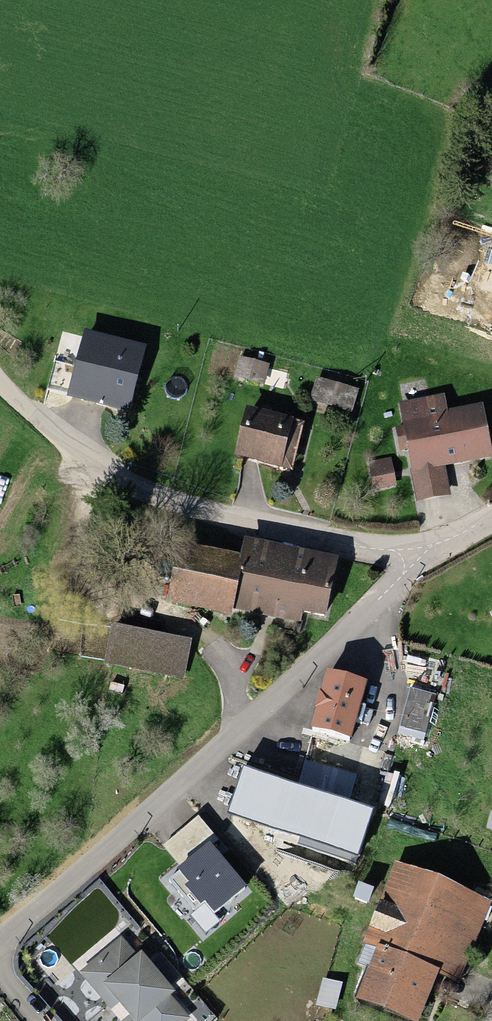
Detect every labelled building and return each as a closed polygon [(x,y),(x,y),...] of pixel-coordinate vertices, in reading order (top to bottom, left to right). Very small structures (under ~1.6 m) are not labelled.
[(87,333),(71,398),(131,413),(147,348),(87,333)] [(360,389),(317,376),(311,400),(353,412),(360,389)] [(399,402),(404,425),(395,427),(399,451),(408,450),(417,499),(449,493),(444,464),(491,455),(491,451),(483,403),(447,410),(444,393),(399,402)] [(251,408),(239,454),(294,469),(306,423),(251,408)] [(392,457),(368,462),(373,491),(397,486),(392,457)] [(242,560),(231,605),(301,621),(304,611),(325,616),(337,564),(246,542),(242,560)] [(242,560),(184,546),(169,607),(208,617),(209,610),(229,614),(231,605),(242,560)] [(189,643),(113,627),(105,662),(182,678),(189,643)] [(330,675),(315,727),(351,737),(366,685),(330,675)] [(410,691),(403,721),(427,727),(435,697),(410,691)] [(299,843),(356,862),(374,808),(243,765),(228,811),(302,835),(299,843)] [(220,839),(198,814),(162,845),(180,865),(177,868),(179,870),(170,879),(197,909),(191,915),(206,933),(222,919),(217,913),(249,885),(214,845),(220,839)] [(385,947),(368,988),(416,1007),(431,970),(457,980),(489,902),(399,865),(369,940),(385,947)] [(121,933),(75,971),(110,1011),(120,1003),(136,1020),(140,1020),(187,1020),(191,1017),(171,993),(176,990),(142,951),(139,954),(121,933)]
